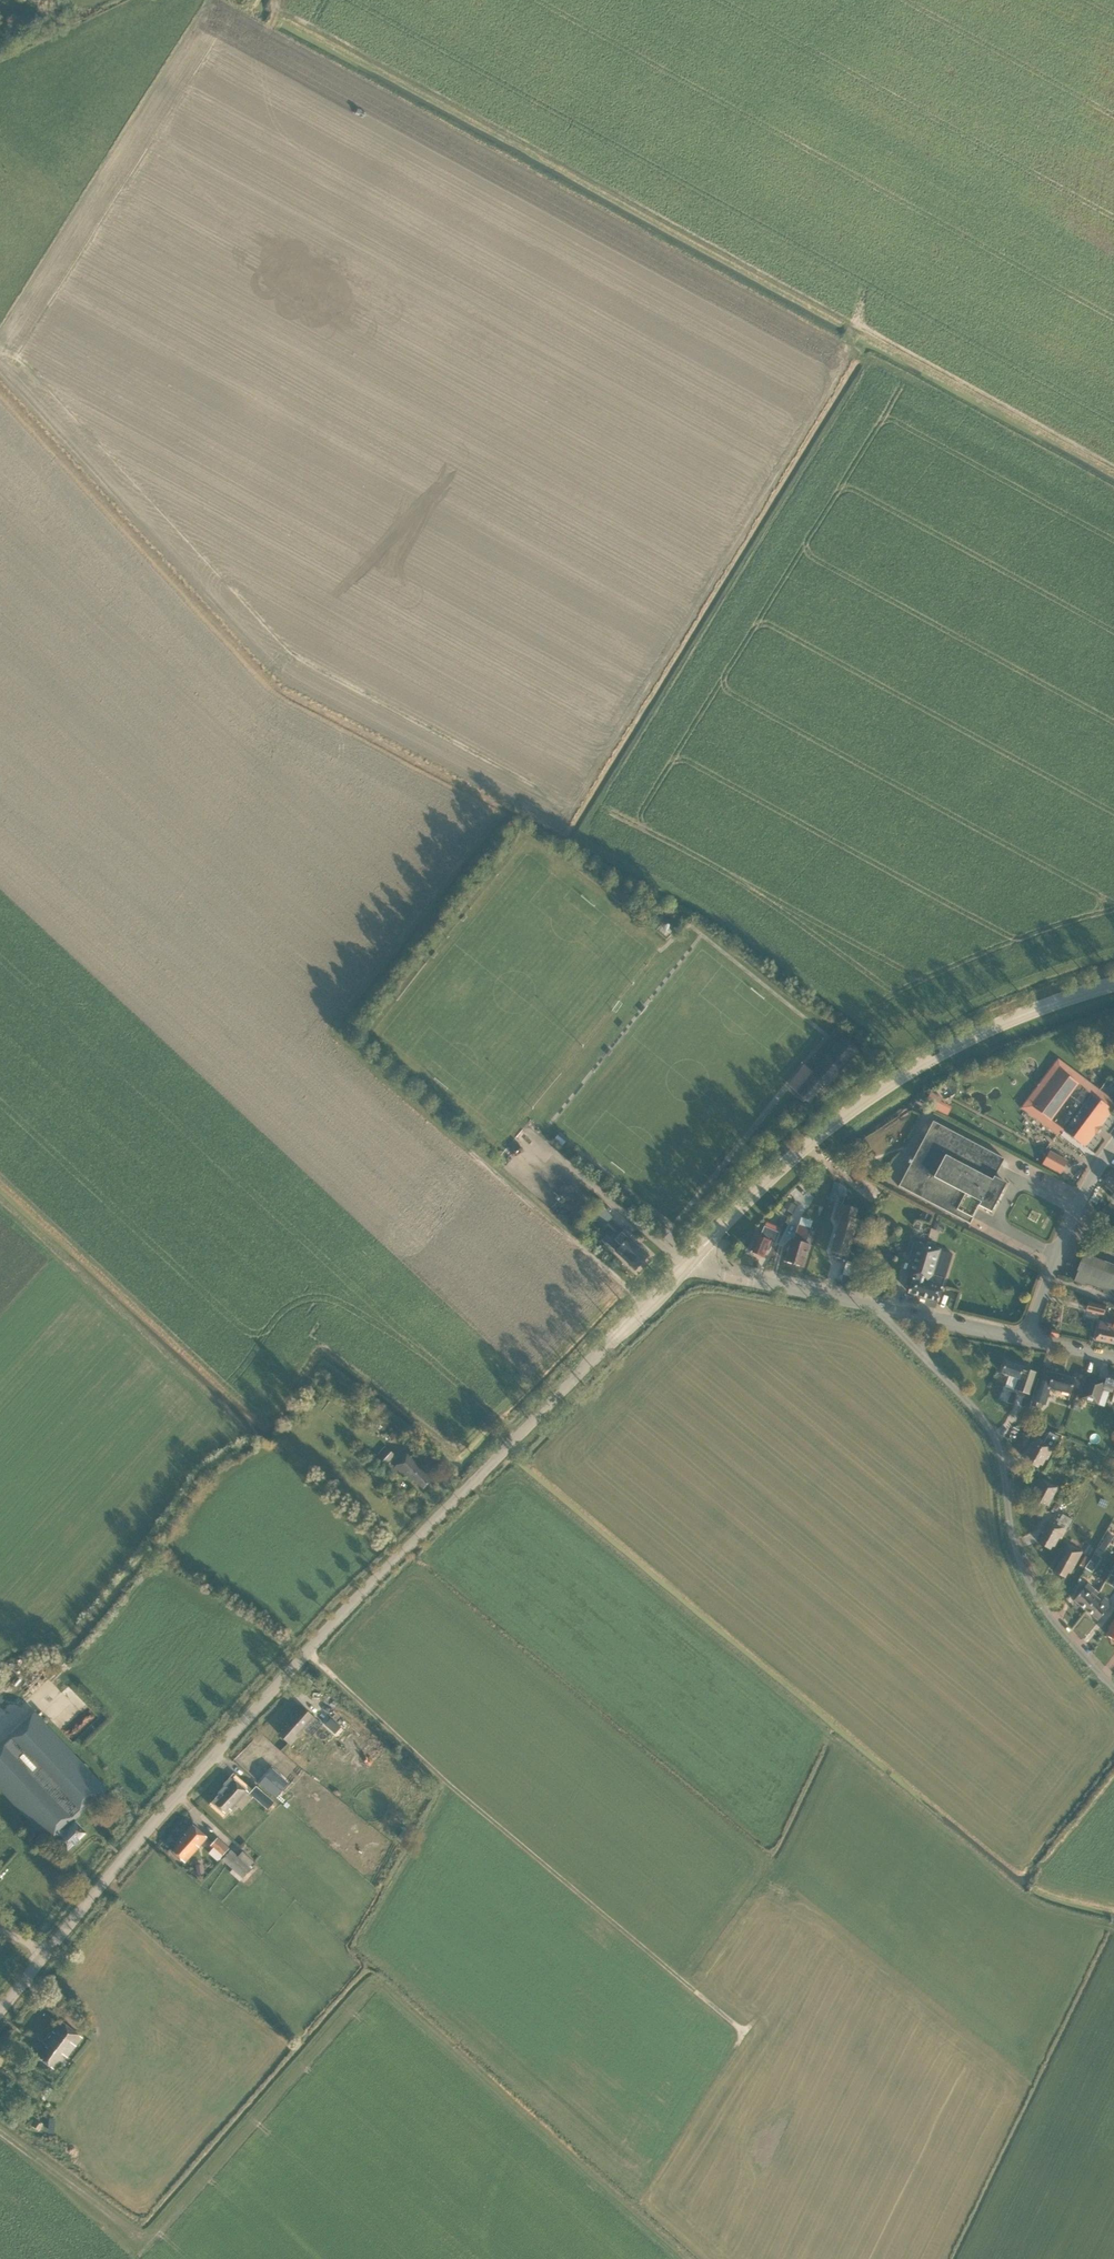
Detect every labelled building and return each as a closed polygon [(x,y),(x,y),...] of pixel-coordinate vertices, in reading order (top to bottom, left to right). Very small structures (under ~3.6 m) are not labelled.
[(33,11),(42,4),(39,0),(24,0),(33,11)] [(837,1027),(804,1064),(787,1084),(809,1102),(815,1095),(818,1097),(823,1091),(825,1093),(830,1087),(828,1085),(859,1050),(844,1037),(845,1035),(837,1027)] [(1058,1059),(1022,1108),(1058,1135),(1062,1129),(1085,1146),(1095,1133),(1100,1126),(1113,1107),(1113,1100),(1083,1077),(1083,1078),(1058,1059)] [(925,1103),(937,1109),(942,1098),(931,1092),(925,1103)] [(1004,1158),(933,1121),(899,1186),(970,1223),(979,1205),(991,1211),(1006,1183),(994,1177),(1004,1158)] [(554,1139),(562,1146),(565,1141),(557,1135),(554,1139)] [(1060,1173),(1067,1160),(1050,1151),(1043,1164),(1060,1173)] [(858,1166),(870,1167),(871,1155),(859,1154),(858,1166)] [(1106,1186),(1113,1193),(1113,1177),(1106,1186)] [(828,1200),(834,1202),(836,1195),(840,1183),(834,1181),(828,1200)] [(840,1183),(836,1195),(844,1197),(847,1189),(840,1183)] [(796,1205),(787,1200),(783,1208),(792,1212),(796,1205)] [(842,1255),(848,1257),(859,1220),(854,1218),(857,1208),(838,1203),(833,1220),(839,1221),(830,1251),(836,1253),(835,1257),(841,1258),(842,1255)] [(602,1208),(595,1216),(605,1226),(613,1217),(602,1208)] [(946,1223),(935,1220),(933,1229),(943,1232),(946,1223)] [(810,1228),(799,1225),(794,1239),(791,1238),(784,1261),(803,1266),(810,1244),(806,1243),(810,1228)] [(772,1242),(775,1243),(779,1233),(764,1226),(760,1236),(757,1234),(750,1251),(763,1257),(767,1249),(769,1250),(772,1242)] [(632,1233),(626,1227),(613,1240),(620,1246),(616,1250),(636,1269),(648,1256),(628,1237),(632,1233)] [(940,1250),(918,1243),(907,1276),(913,1278),(909,1292),(938,1301),(945,1279),(932,1275),(940,1250)] [(1084,1254),(1077,1270),(1078,1271),(1074,1281),(1085,1285),(1086,1283),(1104,1290),(1103,1292),(1113,1297),(1113,1265),(1084,1254)] [(1106,1306),(1088,1301),(1086,1310),(1104,1314),(1106,1306)] [(1113,1324),(1100,1321),(1096,1340),(1113,1344),(1113,1323),(1113,1324)] [(1014,1390),(1030,1395),(1038,1372),(1023,1367),(1006,1361),(1001,1373),(1008,1375),(1018,1379),(1014,1390)] [(1113,1393),(1113,1372),(1108,1370),(1104,1382),(1088,1376),(1081,1398),(1098,1404),(1102,1389),(1113,1393)] [(1050,1388),(1070,1393),(1074,1378),(1052,1372),(1050,1383),(1038,1379),(1032,1400),(1045,1404),(1050,1388)] [(1011,1392),(1008,1402),(1013,1404),(1017,1394),(1011,1392)] [(1035,1430),(1025,1426),(1023,1433),(1032,1437),(1035,1430)] [(387,1438),(392,1441),(397,1435),(393,1432),(387,1438)] [(1046,1459),(1047,1460),(1054,1448),(1035,1438),(1029,1450),(1031,1451),(1026,1460),(1038,1467),(1040,1464),(1042,1465),(1046,1459)] [(387,1447),(378,1458),(386,1465),(395,1454),(387,1447)] [(424,1465),(409,1451),(394,1467),(404,1476),(406,1474),(415,1482),(416,1480),(425,1488),(432,1480),(430,1478),(432,1475),(423,1466),(424,1465)] [(1052,1500),(1053,1500),(1060,1489),(1041,1479),(1035,1491),(1037,1492),(1032,1501),(1044,1508),(1046,1505),(1048,1506),(1052,1500)] [(1059,1541),(1072,1519),(1062,1513),(1056,1524),(1048,1520),(1041,1532),(1043,1533),(1038,1542),(1050,1549),(1052,1546),(1054,1547),(1058,1540),(1059,1541)] [(1108,1533),(1099,1547),(1104,1551),(1111,1540),(1113,1536),(1108,1533)] [(1068,1572),(1070,1574),(1082,1552),(1067,1543),(1058,1559),(1060,1560),(1053,1571),(1065,1578),(1068,1572)] [(1102,1557),(1094,1553),(1085,1567),(1092,1572),(1102,1557)] [(1090,1558),(1085,1555),(1080,1564),(1085,1566),(1090,1558)] [(1086,1610),(1096,1597),(1099,1593),(1087,1583),(1074,1600),(1086,1610)] [(1096,1597),(1086,1610),(1098,1620),(1111,1603),(1104,1597),(1101,1601),(1096,1597)] [(320,1723),(321,1723),(300,1704),(289,1716),(291,1717),(286,1723),(287,1724),(278,1734),(291,1745),(298,1737),(299,1738),(305,1731),(311,1736),(322,1725),(320,1723)] [(0,1745),(0,1789),(39,1831),(41,1830),(54,1844),(58,1841),(68,1851),(87,1833),(77,1822),(75,1820),(107,1789),(35,1712),(0,1745)] [(331,1718),(325,1725),(335,1734),(341,1727),(331,1718)] [(341,1737),(351,1747),(363,1736),(352,1726),(341,1737)] [(265,1776),(259,1783),(276,1797),(282,1790),(265,1776)] [(249,1791),(234,1778),(227,1786),(228,1787),(223,1794),(224,1795),(216,1804),(225,1812),(229,1808),(232,1811),(249,1791)] [(250,1793),(268,1809),(274,1802),(256,1785),(250,1793)] [(209,1837),(194,1823),(185,1833),(186,1834),(181,1840),(182,1841),(173,1850),(185,1861),(189,1856),(190,1857),(209,1837)] [(39,1837),(33,1832),(27,1839),(33,1844),(39,1837)] [(210,1845),(222,1856),(230,1848),(217,1837),(210,1845)] [(239,1856),(231,1849),(222,1859),(233,1868),(230,1872),(240,1880),(251,1867),(249,1866),(254,1861),(243,1851),(239,1856)] [(205,1873),(204,1863),(196,1864),(197,1873),(205,1873)] [(68,2057),(84,2037),(61,2020),(52,2031),(56,2034),(48,2044),(51,2046),(42,2058),(56,2069),(66,2056),(68,2057)] [(33,2126),(39,2130),(43,2125),(37,2120),(33,2126)]
